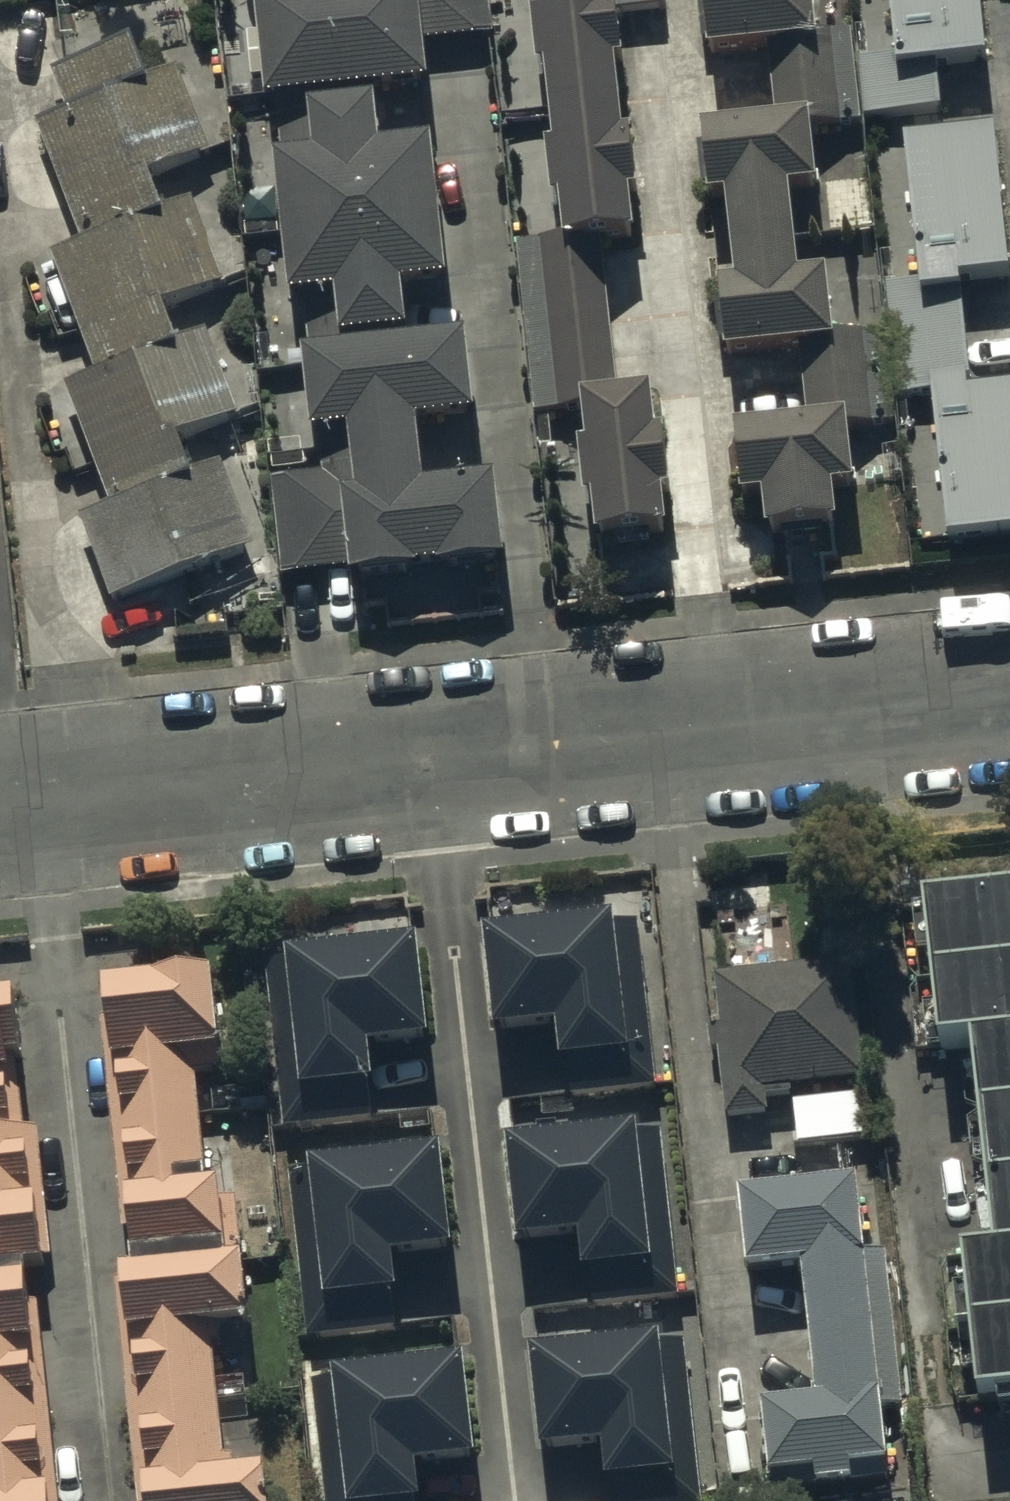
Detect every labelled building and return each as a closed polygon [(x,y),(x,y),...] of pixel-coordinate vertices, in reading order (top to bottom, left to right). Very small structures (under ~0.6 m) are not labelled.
[(271,89),(436,74),(432,38),(494,32),(491,0),(263,0),(271,89)] [(563,237),(606,233),(643,229),(622,6),(673,1),(672,0),(541,0),(563,237)] [(713,47),(768,38),(825,32),(821,0),(708,0),(713,47)] [(901,48),(902,57),(939,54),(991,48),(986,0),(896,0),(901,48)] [(825,32),(768,38),(775,110),(817,105),(860,103),(852,29),(825,32)] [(39,118),(85,228),(164,195),(154,173),(217,147),(181,60),(152,72),(135,33),(53,67),(69,105),(39,118)] [(901,48),(861,51),(867,113),(944,105),(939,54),(902,57),(901,48)] [(392,136),(385,83),(272,97),(296,284),(307,283),(312,339),(418,327),(411,275),(455,270),(436,130),(392,136)] [(775,110),(707,118),(715,184),(733,182),(743,269),(720,272),(729,349),(801,338),(844,335),(835,262),(803,266),(793,180),(826,176),(817,105),(775,110)] [(907,132),(924,282),(964,278),(1009,271),(1009,229),(998,122),(907,132)] [(194,194),(56,251),(103,364),(176,335),(164,305),(229,278),(194,194)] [(563,237),(524,242),(541,405),(588,400),(587,387),(621,383),(606,233),(563,237)] [(924,282),(890,285),(901,389),(935,387),(974,382),(964,278),(924,282)] [(418,327),(312,339),(326,469),(274,474),(285,579),(508,554),(499,467),(430,474),(423,411),(480,405),(471,322),(418,327)] [(207,328),(66,383),(112,500),(194,468),(180,431),(238,409),(207,328)] [(844,335),(801,338),(809,417),(852,413),(897,409),(889,331),(844,335)] [(621,383),(587,387),(588,400),(606,525),(675,516),(656,378),(621,383)] [(935,387),(953,534),(1009,527),(1009,378),(974,382),(935,387)] [(809,417),(743,423),(749,486),(768,484),(772,527),(845,520),(841,480),(858,478),(852,413),(809,417)] [(82,518),(115,596),(260,537),(228,459),(82,518)] [(928,886),(946,1042),(980,1038),(1001,1233),(966,1237),(984,1395),(1009,1392),(1009,877),(928,886)] [(779,908),(711,915),(717,971),(785,965),(779,908)] [(640,910),(490,926),(500,1022),(560,1016),(569,1097),(660,1087),(640,910)] [(423,936),(294,948),(307,1085),(380,1078),(375,1035),(432,1029),(423,936)] [(785,965),(717,971),(731,1113),(775,1108),(772,1084),(870,1075),(858,957),(785,965)] [(148,1500),(274,1500),(270,1460),(226,1461),(212,1315),(256,1314),(240,1194),(228,1194),(226,1171),(207,1173),(201,1069),(227,1066),(216,961),(98,975),(122,1225),(148,1500)] [(0,985),(0,1500),(63,1500),(32,1255),(55,1252),(41,1125),(25,1128),(19,1049),(28,1048),(20,982),(0,985)] [(873,1090),(793,1099),(798,1143),(878,1134),(873,1090)] [(663,1117),(513,1132),(524,1234),(587,1228),(594,1303),(681,1295),(663,1117)] [(448,1142),(292,1157),(309,1333),(402,1324),(395,1245),(457,1239),(448,1142)] [(868,1249),(862,1170),(742,1182),(751,1263),(806,1257),(822,1390),(768,1396),(776,1487),(897,1478),(889,1407),(908,1404),(888,1247),(868,1249)] [(535,1351),(547,1447),(605,1440),(613,1500),(705,1500),(683,1332),(535,1351)] [(317,1371),(329,1500),(415,1500),(412,1463),(480,1456),(471,1356),(317,1371)]
